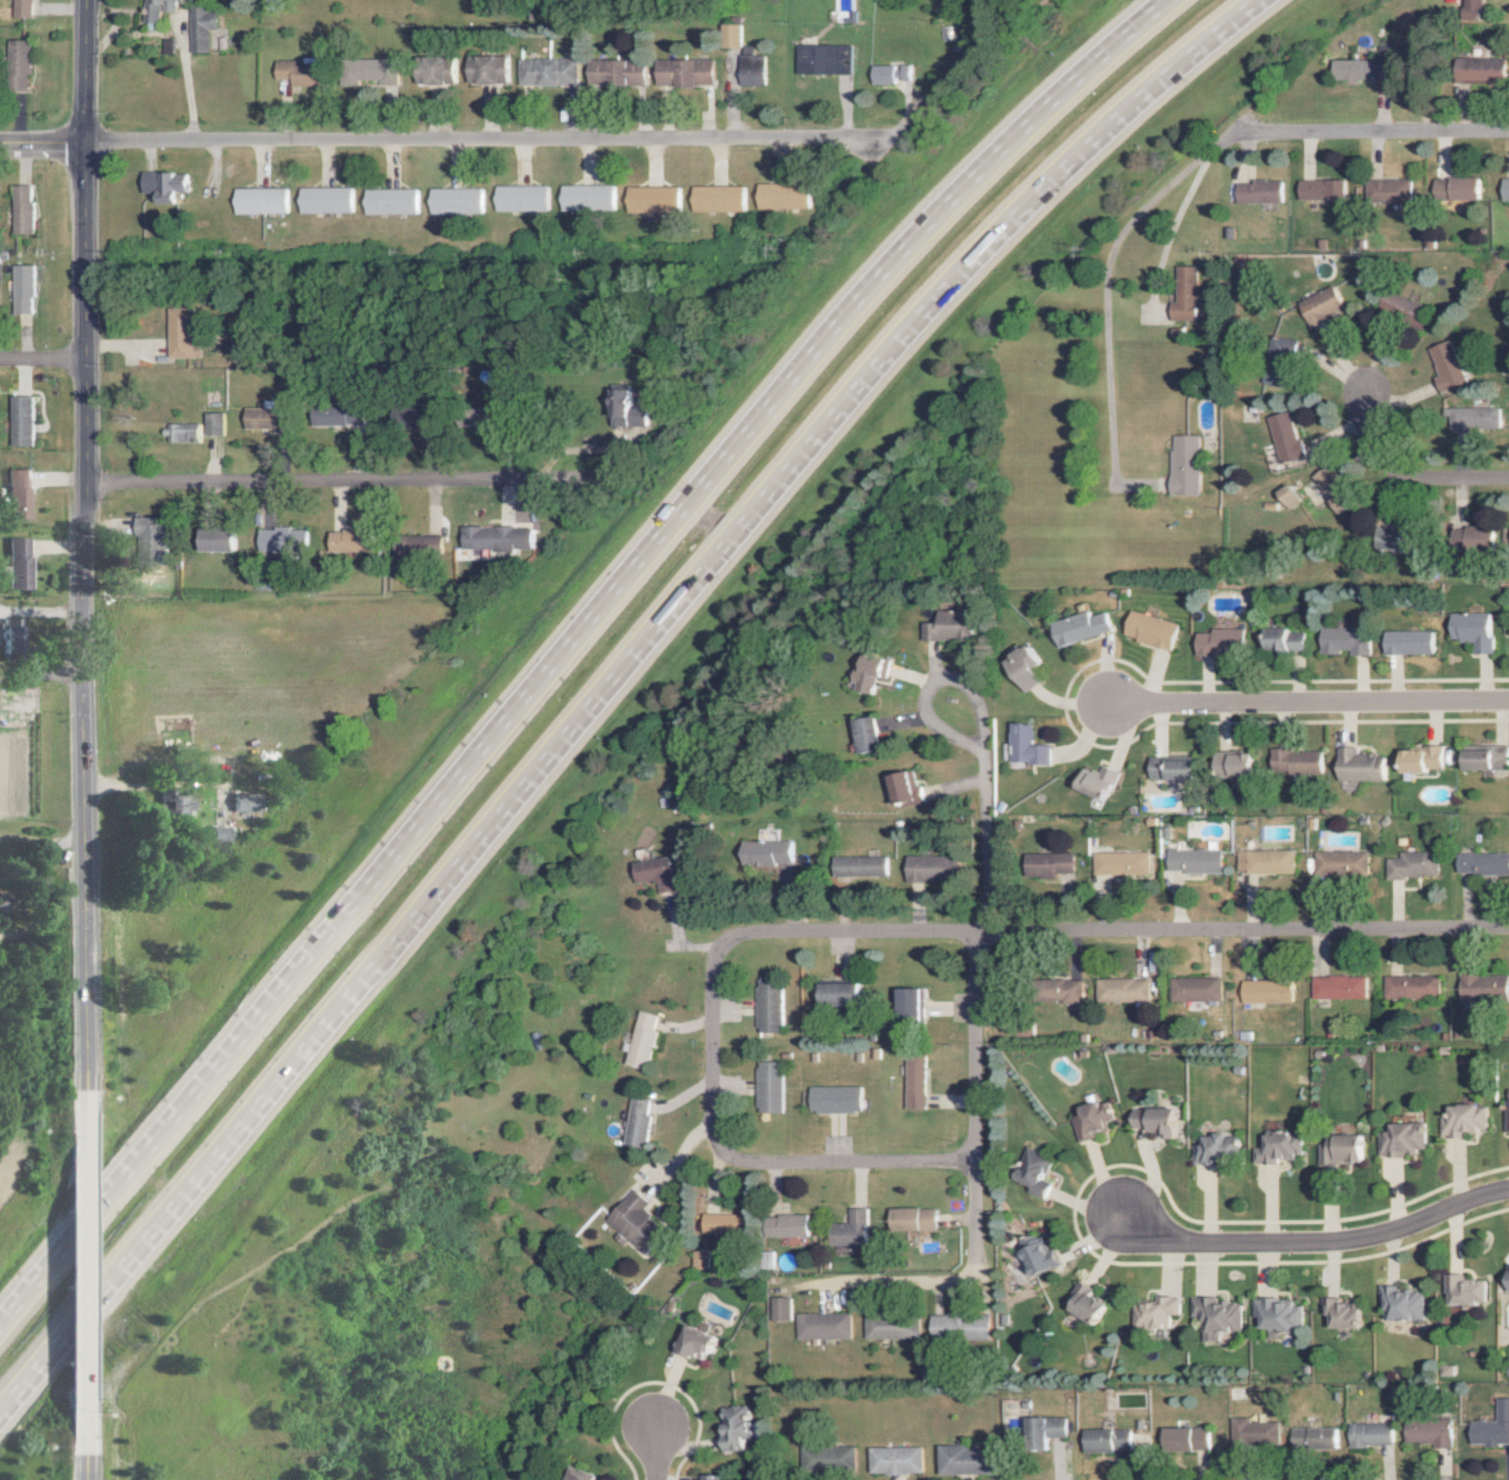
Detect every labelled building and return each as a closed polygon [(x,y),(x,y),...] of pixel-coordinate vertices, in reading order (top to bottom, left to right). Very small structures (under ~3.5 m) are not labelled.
[(13,18),(32,17),(31,0),(12,0),(13,18)] [(161,23),(161,12),(176,12),(176,0),(145,0),(144,22),(161,23)] [(1463,21),(1484,22),(1485,0),(1464,0),(1463,21)] [(189,6),(191,53),(209,53),(208,29),(219,28),(219,12),(206,13),(206,5),(189,6)] [(743,24),(725,24),(725,47),(742,48),(743,24)] [(172,38),(163,38),(163,54),(172,54),(172,38)] [(10,40),(12,78),(20,78),(21,91),(32,90),(29,40),(10,40)] [(797,74),(834,74),(835,45),(798,44),(797,74)] [(741,85),(766,85),(765,57),(754,57),(754,54),(740,54),(741,85)] [(457,85),(457,58),(418,57),(418,84),(457,85)] [(468,84),(510,84),(511,57),(469,57),(468,84)] [(588,84),(646,86),(647,65),(628,65),(628,60),(589,58),(588,84)] [(1457,58),(1458,83),(1508,82),(1508,76),(1508,58),(1457,58)] [(380,80),(380,85),(399,85),(399,59),(344,59),(344,85),(360,85),(360,80),(380,80)] [(579,59),(519,60),(519,86),(579,85),(579,59)] [(716,85),(715,59),(658,60),(658,86),(716,85)] [(1337,78),(1390,77),(1389,59),(1336,60),(1337,78)] [(276,79),(293,78),(293,87),(322,86),(322,61),(276,62),(276,79)] [(911,79),(911,65),(871,66),(872,84),(895,83),(895,79),(911,79)] [(156,203),(179,203),(179,192),(189,192),(189,177),(176,177),(176,172),(141,172),(141,193),(156,193),(156,203)] [(1484,177),(1436,178),(1437,200),(1484,198),(1484,177)] [(1350,179),(1302,180),(1302,199),(1350,199),(1350,179)] [(1287,180),(1256,180),(1256,184),(1241,183),(1241,202),(1286,204),(1287,180)] [(1414,202),(1414,181),(1370,180),(1370,201),(1414,202)] [(756,210),(810,208),(810,184),(756,185),(756,210)] [(34,234),(35,186),(16,185),(15,233),(34,234)] [(495,186),(495,211),(548,210),(548,185),(495,186)] [(560,211),(613,211),(613,185),(560,185),(560,211)] [(744,212),(744,186),(691,186),(690,211),(744,212)] [(300,213),(353,213),(353,188),(300,187),(300,213)] [(679,187),(625,187),(625,212),(679,211),(679,187)] [(288,213),(288,188),(236,189),(236,214),(288,213)] [(431,214),(483,214),(483,188),(430,189),(431,214)] [(419,214),(419,189),(365,190),(365,215),(419,214)] [(15,313),(36,313),(35,265),(15,266),(15,313)] [(1201,266),(1179,266),(1178,302),(1173,302),(1173,320),(1200,320),(1201,266)] [(1347,309),(1337,285),(1302,301),(1312,325),(1347,309)] [(200,357),(200,346),(193,346),(192,308),(168,309),(169,358),(200,357)] [(1297,340),(1284,337),(1280,363),(1276,363),(1272,388),(1289,391),(1297,340)] [(1467,384),(1453,340),(1430,347),(1439,376),(1435,377),(1440,392),(1467,384)] [(612,427),(645,426),(645,409),(635,409),(635,386),(612,387),(612,427)] [(12,446),(33,447),(33,396),(13,396),(12,446)] [(363,404),(312,406),(313,425),(363,424),(363,404)] [(1501,408),(1453,407),(1452,429),(1501,430),(1501,408)] [(244,428),(290,429),(290,409),(245,408),(244,428)] [(1269,418),(1282,463),(1306,456),(1293,411),(1269,418)] [(223,435),(223,414),(204,414),(204,435),(223,435)] [(164,424),(164,442),(200,441),(200,424),(164,424)] [(1172,495),(1201,495),(1200,435),(1172,435),(1172,495)] [(1314,474),(1337,515),(1356,505),(1333,464),(1314,474)] [(31,469),(11,470),(12,519),(32,519),(31,469)] [(1303,502),(1294,484),(1280,490),(1289,509),(1303,502)] [(137,564),(157,564),(157,552),(158,552),(158,550),(167,550),(167,518),(137,518),(137,564)] [(463,550),(534,550),(535,527),(463,527),(463,550)] [(201,551),(236,551),(237,529),(202,528),(201,551)] [(1422,528),(1393,528),(1393,550),(1421,551),(1422,528)] [(306,556),(307,529),(258,529),(258,551),(281,552),(281,556),(306,556)] [(1497,529),(1467,529),(1466,551),(1497,551),(1497,529)] [(329,552),(374,551),(373,530),(329,531),(329,552)] [(443,536),(401,535),(400,558),(443,558),(443,536)] [(33,589),(33,538),(11,537),(11,589),(33,589)] [(926,622),(927,640),(979,640),(979,610),(941,610),(942,622),(926,622)] [(1183,624),(1133,610),(1125,636),(1175,651),(1183,624)] [(1116,632),(1111,612),(1093,616),(1092,611),(1054,621),(1060,646),(1116,632)] [(1477,654),(1495,653),(1494,612),(1452,614),(1453,642),(1476,641),(1477,654)] [(4,654),(25,655),(26,619),(5,619),(4,654)] [(1268,630),(1268,651),(1310,650),(1309,628),(1268,630)] [(1373,629),(1324,628),(1323,654),(1343,654),(1343,650),(1353,651),(1353,655),(1372,656),(1373,629)] [(1249,629),(1215,629),(1215,632),(1198,633),(1198,656),(1249,656),(1249,629)] [(1386,654),(1437,653),(1436,631),(1386,632),(1386,654)] [(1048,662),(1034,643),(1010,661),(1032,691),(1047,680),(1039,669),(1048,662)] [(878,693),(879,675),(889,676),(890,657),(867,655),(866,671),(855,670),(854,681),(858,682),(858,691),(878,693)] [(884,751),(882,716),(859,718),(861,752),(884,751)] [(1038,744),(1038,723),(1013,723),(1013,750),(1015,750),(1015,763),(1054,763),(1054,744),(1038,744)] [(1506,768),(1508,768),(1508,745),(1466,746),(1466,769),(1506,768)] [(1446,770),(1446,746),(1411,747),(1411,751),(1401,751),(1401,771),(1446,770)] [(1326,773),(1326,751),(1295,752),(1295,748),(1275,748),(1276,774),(1326,773)] [(1360,748),(1339,748),(1340,781),(1389,780),(1389,755),(1360,755),(1360,748)] [(1220,753),(1221,776),(1261,774),(1260,751),(1220,753)] [(1202,779),(1202,757),(1152,757),(1153,779),(1202,779)] [(1105,772),(1087,767),(1081,790),(1114,799),(1122,769),(1106,765),(1105,772)] [(920,786),(917,771),(895,774),(899,805),(928,800),(926,785),(920,786)] [(174,792),(174,787),(162,787),(161,813),(193,814),(193,793),(174,792)] [(233,811),(258,811),(258,793),(233,793),(233,811)] [(211,841),(230,841),(231,827),(211,826),(211,841)] [(795,841),(744,842),(745,865),(795,864),(795,841)] [(1171,873),(1226,872),(1225,849),(1171,850),(1171,873)] [(1241,850),(1240,873),(1297,874),(1297,851),(1241,850)] [(1151,852),(1097,853),(1097,875),(1152,874),(1151,852)] [(1370,852),(1317,852),(1317,876),(1370,876),(1370,852)] [(1440,852),(1401,852),(1402,858),(1388,858),(1388,878),(1440,877),(1440,852)] [(1078,873),(1077,853),(1029,854),(1030,878),(1060,877),(1060,873),(1078,873)] [(1460,853),(1459,873),(1508,874),(1508,854),(1460,853)] [(962,881),(962,855),(909,857),(909,882),(962,881)] [(889,875),(889,856),(835,857),(836,877),(889,875)] [(663,890),(678,889),(677,858),(637,861),(638,882),(662,881),(663,890)] [(1461,976),(1463,1001),(1508,999),(1508,974),(1461,976)] [(1368,976),(1314,977),(1314,999),(1369,998),(1368,976)] [(1386,977),(1387,998),(1441,997),(1441,976),(1386,977)] [(1225,977),(1173,979),(1173,1002),(1225,1000),(1225,977)] [(1152,1001),(1151,978),(1099,979),(1100,1002),(1152,1001)] [(1246,1003),(1296,1002),(1296,979),(1246,980),(1246,1003)] [(1084,980),(1046,980),(1045,1002),(1084,1002),(1084,980)] [(756,986),(755,1032),(781,1032),(782,981),(764,981),(764,986),(756,986)] [(822,981),(821,1006),(862,1008),(864,983),(822,981)] [(924,988),(901,988),(901,1025),(925,1024),(924,988)] [(629,1065),(650,1069),(658,1030),(656,1030),(659,1014),(641,1010),(629,1065)] [(927,1109),(927,1055),(907,1055),(906,1109),(927,1109)] [(757,1113),(782,1113),(781,1061),(755,1062),(757,1113)] [(862,1087),(810,1086),(810,1112),(862,1112),(862,1087)] [(654,1101),(634,1097),(626,1144),(646,1147),(654,1101)] [(1111,1120),(1118,1118),(1114,1100),(1083,1106),(1085,1116),(1076,1118),(1080,1139),(1114,1132),(1111,1120)] [(1442,1138),(1466,1137),(1466,1131),(1490,1130),(1490,1104),(1452,1105),(1452,1117),(1441,1118),(1442,1138)] [(1135,1131),(1166,1130),(1166,1138),(1184,1138),(1183,1108),(1135,1109),(1135,1131)] [(1380,1157),(1405,1157),(1405,1150),(1419,1150),(1419,1149),(1428,1149),(1428,1124),(1394,1124),(1394,1133),(1380,1133),(1380,1157)] [(1305,1159),(1305,1131),(1265,1131),(1265,1146),(1258,1146),(1258,1164),(1279,1163),(1279,1159),(1305,1159)] [(1195,1163),(1241,1166),(1243,1135),(1208,1133),(1207,1145),(1196,1145),(1195,1163)] [(1368,1134),(1332,1135),(1333,1143),(1320,1143),(1321,1163),(1368,1163),(1368,1134)] [(1030,1195),(1051,1199),(1054,1183),(1050,1182),(1054,1155),(1028,1151),(1024,1182),(1032,1183),(1030,1195)] [(607,1219),(645,1256),(667,1234),(643,1210),(650,1203),(637,1190),(607,1219)] [(832,1223),(832,1246),(869,1245),(869,1208),(851,1208),(851,1223),(832,1223)] [(893,1230),(938,1231),(939,1209),(894,1208),(893,1230)] [(704,1234),(748,1235),(749,1214),(704,1213),(704,1234)] [(766,1238),(810,1237),(809,1214),(766,1215),(766,1238)] [(1022,1241),(1036,1277),(1066,1265),(1054,1235),(1038,1241),(1036,1235),(1022,1241)] [(1448,1305),(1487,1304),(1487,1279),(1465,1279),(1465,1274),(1447,1275),(1448,1305)] [(1073,1309),(1103,1325),(1114,1303),(1095,1293),(1098,1288),(1082,1279),(1072,1300),(1077,1302),(1073,1309)] [(1424,1320),(1425,1292),(1400,1292),(1400,1286),(1381,1285),(1380,1319),(1424,1320)] [(792,1321),(793,1298),(773,1297),(772,1320),(792,1321)] [(1172,1329),(1172,1315),(1183,1315),(1183,1297),(1170,1297),(1170,1305),(1136,1304),(1135,1328),(1172,1329)] [(1245,1332),(1246,1302),(1230,1302),(1230,1303),(1220,1303),(1221,1297),(1195,1297),(1194,1317),(1208,1317),(1208,1331),(1245,1332)] [(1265,1329),(1305,1330),(1305,1306),(1296,1306),(1296,1299),(1256,1298),(1256,1317),(1265,1317),(1265,1329)] [(852,1313),(797,1314),(797,1339),(852,1338),(852,1313)] [(866,1338),(920,1339),(920,1317),(866,1315),(866,1338)] [(933,1339),(992,1339),(992,1316),(933,1316),(933,1339)] [(676,1352),(691,1359),(693,1355),(707,1361),(718,1336),(689,1324),(676,1352)] [(1453,1375),(1453,1365),(1441,1365),(1441,1375),(1453,1375)] [(1497,1398),(1497,1421),(1471,1421),(1470,1444),(1508,1445),(1508,1398),(1497,1398)] [(720,1452),(744,1449),(743,1439),(751,1438),(747,1404),(720,1408),(722,1427),(717,1428),(720,1452)] [(1070,1437),(1070,1417),(1032,1418),(1033,1450),(1052,1450),(1052,1438),(1070,1437)] [(1281,1445),(1280,1422),(1252,1423),(1252,1418),(1232,1418),(1233,1450),(1251,1450),(1251,1445),(1281,1445)] [(1405,1443),(1435,1443),(1435,1448),(1454,1448),(1454,1420),(1406,1419),(1405,1443)] [(1348,1447),(1395,1446),(1395,1423),(1348,1424),(1348,1447)] [(1163,1428),(1163,1450),(1211,1451),(1211,1429),(1163,1428)] [(1339,1448),(1339,1428),(1291,1429),(1291,1449),(1339,1448)] [(1132,1429),(1087,1430),(1087,1452),(1132,1452),(1132,1429)] [(799,1470),(853,1469),(852,1446),(798,1447),(799,1470)] [(921,1447),(868,1448),(868,1474),(922,1473),(921,1447)] [(938,1474),(990,1474),(991,1447),(938,1447),(938,1474)] [(596,1476),(574,1468),(569,1479),(594,1479),(596,1476)]
